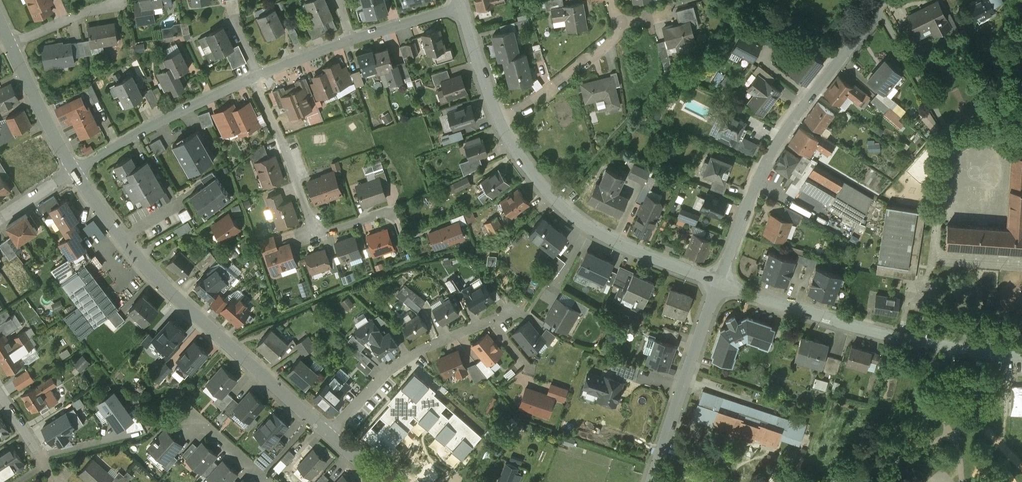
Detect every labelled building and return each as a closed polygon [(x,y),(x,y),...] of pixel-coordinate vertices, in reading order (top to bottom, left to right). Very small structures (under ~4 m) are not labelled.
[(29,1),(37,19),(52,12),(48,4),(53,2),(52,0),(30,0),(29,1)] [(142,1),(136,2),(140,23),(155,20),(153,5),(163,4),(163,5),(173,3),(172,0),(141,0),(142,1)] [(306,1),(314,19),(316,24),(316,23),(331,17),(333,16),(326,0),(309,0),(306,1)] [(366,8),(358,10),(358,9),(357,9),(360,19),(368,16),(369,17),(388,11),(385,0),(364,0),(366,8)] [(478,9),(496,5),(495,4),(494,0),(476,0),(478,9)] [(547,10),(552,9),(564,7),(564,6),(563,0),(545,0),(547,10)] [(970,3),(979,22),(988,18),(986,14),(994,10),(992,5),(989,0),(976,0),(970,3)] [(583,2),(564,6),(564,7),(552,9),(554,20),(554,19),(566,17),(568,31),(587,28),(583,2)] [(938,2),(929,6),(929,7),(922,10),(922,9),(909,16),(912,21),(917,33),(918,33),(934,25),(937,32),(935,33),(935,34),(950,27),(938,2)] [(273,5),(268,7),(270,10),(255,18),(266,38),(285,29),(273,5)] [(694,6),(676,11),(680,23),(689,21),(691,28),(697,27),(695,20),(698,19),(694,6)] [(331,17),(316,23),(321,33),(336,27),(331,17)] [(528,18),(515,21),(517,30),(531,26),(528,18)] [(316,24),(314,19),(308,22),(314,36),(321,33),(316,23),(316,24)] [(163,25),(165,37),(192,32),(190,21),(163,25)] [(680,23),(664,27),(669,46),(670,46),(682,43),(684,49),(696,46),(694,40),(691,28),(689,21),(680,23)] [(912,21),(900,27),(909,44),(921,38),(918,33),(917,33),(912,21)] [(115,22),(89,27),(91,38),(92,45),(93,45),(118,40),(115,22)] [(301,40),(294,24),(287,27),(294,43),(301,40)] [(224,26),(208,34),(215,49),(207,53),(211,62),(228,54),(227,51),(235,47),(224,26)] [(439,30),(423,36),(429,55),(437,52),(441,63),(455,58),(451,47),(445,49),(439,30)] [(514,30),(493,35),(497,49),(499,58),(499,59),(504,58),(520,54),(514,30)] [(91,38),(84,40),(86,54),(94,52),(93,45),(92,45),(91,38)] [(84,40),(77,41),(80,55),(86,54),(84,40)] [(665,40),(657,42),(660,58),(669,56),(665,40)] [(783,41),(773,53),(786,64),(796,53),(783,41)] [(415,42),(407,44),(410,56),(418,53),(415,42)] [(72,43),(58,46),(58,44),(42,47),(45,68),(75,63),(72,43)] [(143,43),(136,44),(137,52),(145,51),(143,43)] [(682,43),(670,46),(671,52),(684,49),(682,43)] [(407,44),(401,46),(405,57),(410,56),(407,44)] [(235,47),(227,51),(228,54),(234,68),(247,61),(240,45),(235,47)] [(534,50),(536,61),(544,59),(541,48),(534,50)] [(389,49),(374,53),(379,68),(379,71),(394,66),(389,49)] [(180,50),(162,59),(161,60),(161,61),(161,62),(164,69),(159,72),(163,81),(168,78),(171,85),(172,85),(176,92),(185,87),(181,80),(185,78),(182,71),(189,68),(180,50)] [(373,50),(359,55),(364,72),(379,68),(374,53),(373,50)] [(808,50),(790,72),(806,85),(824,63),(808,50)] [(520,54),(504,58),(511,84),(519,82),(522,84),(530,82),(528,74),(530,71),(525,52),(520,54)] [(765,59),(757,53),(753,58),(761,64),(765,59)] [(901,73),(886,60),(869,79),(880,89),(884,92),(885,91),(901,73)] [(338,62),(326,68),(335,92),(336,91),(335,89),(347,84),(338,62)] [(406,62),(398,64),(403,78),(411,76),(406,62)] [(403,78),(398,64),(394,66),(379,71),(385,86),(403,81),(403,78)] [(776,78),(759,65),(753,72),(758,75),(759,74),(771,84),(776,78)] [(327,71),(315,76),(323,97),(335,92),(326,68),(325,68),(327,71)] [(448,69),(432,74),(436,85),(443,82),(451,79),(448,69)] [(360,70),(352,73),(356,87),(365,84),(360,70)] [(120,72),(114,75),(118,82),(123,79),(120,72)] [(620,85),(617,72),(611,73),(612,78),(613,78),(615,87),(620,85)] [(771,84),(759,74),(758,75),(752,83),(759,89),(749,102),(764,114),(781,92),(771,84)] [(118,82),(115,84),(122,97),(119,98),(124,107),(127,105),(144,96),(140,89),(137,82),(136,82),(132,75),(123,79),(118,82)] [(451,79),(443,82),(448,98),(442,100),(467,91),(461,75),(451,79)] [(854,87),(839,75),(825,94),(840,105),(848,94),(862,106),(870,96),(856,85),(854,87)] [(307,77),(295,82),(297,85),(302,98),(308,96),(313,94),(307,77)] [(612,78),(600,81),(599,80),(582,84),(587,102),(597,99),(606,97),(609,107),(607,108),(620,105),(615,87),(613,78),(612,78)] [(0,89),(0,110),(20,101),(11,84),(0,89)] [(297,85),(286,90),(284,86),(273,91),(280,107),(285,105),(291,118),(313,109),(308,96),(302,98),(297,85)] [(153,89),(152,87),(144,91),(152,107),(160,103),(153,89)] [(158,87),(153,89),(160,103),(165,100),(158,87)] [(885,91),(884,92),(880,89),(876,94),(890,107),(895,101),(885,91)] [(79,90),(55,101),(63,118),(67,116),(72,114),(71,113),(87,106),(79,90)] [(890,107),(876,94),(871,100),(885,113),(890,107)] [(606,97),(597,99),(600,110),(607,108),(609,107),(606,97)] [(836,114),(819,101),(805,120),(828,136),(834,128),(828,124),(836,114)] [(471,104),(448,112),(454,129),(477,122),(471,104)] [(87,106),(71,113),(72,114),(67,116),(69,122),(74,120),(82,136),(92,131),(91,128),(98,125),(89,105),(87,106)] [(246,106),(234,112),(240,127),(242,132),(255,126),(254,123),(252,118),(246,106)] [(232,107),(219,113),(223,123),(225,127),(228,133),(240,127),(234,112),(232,107)] [(7,118),(8,121),(2,124),(2,125),(0,126),(0,145),(17,137),(15,134),(32,126),(24,110),(7,118)] [(210,111),(199,115),(203,127),(214,123),(210,111)] [(746,120),(728,111),(720,127),(721,128),(736,135),(738,136),(743,126),(746,120)] [(743,126),(738,136),(742,138),(747,128),(743,126)] [(801,126),(789,143),(809,155),(815,146),(828,155),(836,144),(822,134),(819,138),(801,126)] [(463,128),(443,134),(446,143),(466,137),(463,128)] [(736,135),(721,128),(717,136),(732,143),(736,135)] [(197,131),(173,145),(190,174),(214,160),(197,131)] [(481,137),(472,139),(473,142),(465,145),(470,159),(471,160),(480,156),(489,153),(483,139),(482,139),(481,137)] [(160,138),(150,144),(157,155),(167,149),(160,138)] [(871,140),(870,149),(882,149),(882,140),(871,140)] [(264,144),(251,155),(254,164),(257,163),(256,162),(269,157),(264,144)] [(801,159),(786,149),(775,166),(795,179),(787,191),(805,202),(810,194),(801,188),(816,165),(818,162),(805,153),(801,159)] [(269,157),(256,162),(257,163),(262,178),(265,177),(268,185),(283,179),(275,155),(269,157)] [(731,162),(712,155),(709,161),(705,173),(715,177),(724,180),(731,162)] [(148,160),(138,166),(132,156),(114,166),(133,198),(137,197),(142,205),(166,191),(148,160)] [(480,156),(471,160),(470,159),(466,161),(469,171),(464,174),(464,175),(483,166),(480,156)] [(1008,228),(948,224),(946,245),(1021,250),(1021,158),(1012,157),(1011,190),(1008,228)] [(709,161),(705,160),(701,171),(705,173),(709,161)] [(650,172),(634,164),(629,175),(645,183),(650,172)] [(873,200),(816,165),(801,188),(810,194),(831,206),(829,209),(860,225),(873,200)] [(0,169),(0,173),(5,180),(10,176),(4,166),(0,169)] [(624,177),(607,169),(600,184),(596,182),(588,199),(620,214),(628,197),(617,192),(624,177)] [(334,170),(323,174),(324,176),(308,182),(316,202),(342,193),(334,170)] [(372,183),(358,188),(364,205),(387,197),(382,185),(380,177),(376,179),(375,173),(374,170),(366,173),(369,182),(371,181),(372,183)] [(375,173),(376,179),(380,177),(382,185),(389,183),(384,170),(375,173)] [(499,170),(482,183),(492,197),(509,184),(499,170)] [(1,199),(4,198),(5,195),(11,191),(5,180),(0,173),(0,198),(1,199)] [(219,176),(192,195),(205,214),(232,195),(219,176)] [(468,176),(454,183),(457,190),(471,183),(468,176)] [(724,180),(715,177),(711,187),(697,182),(697,183),(724,192),(728,181),(724,180)] [(492,197),(482,183),(478,186),(488,200),(492,197)] [(643,186),(636,201),(642,204),(643,204),(647,195),(650,189),(643,186)] [(519,190),(502,202),(511,217),(529,204),(519,190)] [(727,200),(707,192),(701,209),(720,216),(727,200)] [(280,193),(268,197),(271,208),(272,208),(272,207),(284,203),(280,193)] [(647,195),(643,204),(642,204),(638,212),(640,212),(641,212),(656,219),(662,207),(659,201),(647,195)] [(54,196),(38,206),(46,220),(48,219),(46,216),(53,212),(51,210),(60,204),(54,196)] [(60,204),(51,210),(53,212),(57,218),(63,228),(63,229),(74,222),(79,219),(78,218),(78,219),(70,206),(70,205),(67,200),(60,204)] [(284,203),(272,207),(272,208),(279,227),(298,221),(291,201),(284,203)] [(888,204),(880,261),(912,266),(919,218),(926,219),(928,210),(888,204)] [(803,214),(786,206),(782,219),(790,222),(791,220),(799,223),(803,214)] [(185,221),(193,216),(189,207),(180,212),(185,221)] [(656,219),(641,212),(640,212),(633,229),(648,236),(656,219)] [(451,218),(453,224),(459,221),(461,225),(467,223),(464,213),(451,218)] [(698,218),(685,213),(683,220),(695,224),(698,218)] [(26,214),(7,226),(13,235),(18,243),(19,243),(37,231),(26,214)] [(230,214),(213,226),(223,240),(240,228),(230,214)] [(782,219),(772,215),(769,222),(765,232),(771,235),(772,237),(777,239),(779,238),(784,240),(786,239),(788,234),(787,232),(790,222),(782,219)] [(496,217),(486,222),(493,235),(503,229),(496,217)] [(568,238),(543,218),(530,234),(552,251),(555,254),(568,238)] [(190,220),(177,227),(181,234),(194,227),(190,220)] [(453,224),(429,233),(435,248),(465,236),(461,225),(459,221),(453,224)] [(75,225),(74,222),(63,229),(69,238),(72,243),(79,239),(83,237),(75,225)] [(685,222),(679,235),(687,238),(692,225),(685,222)] [(697,225),(695,232),(706,235),(708,228),(697,225)] [(387,229),(368,236),(375,254),(394,248),(387,229)] [(711,240),(694,233),(686,252),(703,259),(711,240)] [(18,243),(13,235),(6,240),(17,254),(23,250),(19,243),(18,243)] [(361,255),(355,236),(336,242),(342,261),(361,255)] [(274,237),(261,241),(266,253),(266,252),(278,248),(274,237)] [(79,239),(72,243),(69,238),(60,243),(64,249),(65,248),(71,258),(86,248),(79,239)] [(6,240),(0,244),(0,246),(10,259),(17,254),(6,240)] [(278,248),(266,252),(266,253),(272,269),(278,266),(280,270),(297,264),(290,244),(278,248)] [(319,250),(313,252),(313,254),(307,256),(312,272),(330,266),(331,266),(328,259),(325,249),(319,251),(319,250)] [(195,263),(181,250),(169,263),(177,270),(183,275),(195,263)] [(211,251),(197,264),(202,269),(216,258),(211,251)] [(552,251),(540,266),(555,277),(566,262),(555,254),(552,251)] [(613,263),(587,251),(578,270),(604,282),(610,271),(613,263)] [(796,260),(770,251),(761,276),(787,285),(796,260)] [(817,260),(799,254),(797,261),(815,267),(817,260)] [(334,257),(328,259),(331,266),(330,266),(333,272),(339,270),(334,257)] [(221,262),(207,274),(221,286),(221,287),(224,290),(237,276),(221,262)] [(177,270),(169,263),(168,265),(176,272),(177,270)] [(118,308),(85,264),(61,283),(79,307),(64,316),(81,339),(109,317),(117,309),(118,308)] [(631,270),(620,266),(617,273),(616,278),(627,282),(631,270)] [(843,276),(816,267),(808,292),(834,301),(843,276)] [(617,273),(610,271),(604,282),(612,286),(616,278),(617,273)] [(343,276),(346,283),(357,278),(354,272),(343,276)] [(653,281),(632,273),(623,298),(636,303),(637,301),(644,303),(643,306),(653,281)] [(207,274),(195,286),(210,299),(221,287),(221,286),(207,274)] [(464,287),(457,276),(450,280),(457,291),(464,287)] [(305,294),(311,293),(308,280),(302,281),(305,294)] [(467,294),(466,295),(476,311),(494,300),(484,284),(475,289),(467,294)] [(426,301),(405,285),(400,290),(402,292),(422,307),(426,301)] [(472,285),(464,290),(467,294),(475,289),(472,285)] [(691,296),(670,289),(663,309),(683,316),(691,296)] [(422,307),(402,292),(398,297),(416,312),(417,312),(418,312),(422,307)] [(901,298),(877,294),(874,311),(898,315),(901,298)] [(158,309),(143,295),(130,309),(139,317),(135,322),(142,327),(158,309)] [(220,295),(212,304),(221,312),(223,311),(229,303),(220,295)] [(350,296),(342,302),(348,310),(356,304),(350,296)] [(239,301),(234,297),(229,303),(223,311),(238,325),(250,311),(245,307),(247,304),(241,299),(239,301)] [(450,299),(433,309),(442,323),(459,313),(450,299)] [(572,307),(559,299),(548,319),(553,322),(552,324),(554,326),(555,325),(565,331),(572,319),(574,320),(579,312),(579,311),(572,307)] [(590,307),(576,299),(572,307),(579,311),(579,312),(585,315),(590,307)] [(0,312),(0,323),(12,315),(7,308),(0,312)] [(125,319),(117,309),(109,317),(116,326),(125,319)] [(419,314),(403,325),(412,339),(428,328),(419,314)] [(771,325),(747,317),(742,319),(738,321),(735,314),(726,319),(729,326),(726,327),(725,327),(721,329),(713,354),(714,354),(713,358),(732,365),(735,357),(737,348),(738,344),(739,344),(738,342),(746,338),(747,340),(748,339),(752,340),(760,344),(768,347),(775,328),(770,327),(771,325)] [(5,332),(6,334),(18,326),(15,328),(10,319),(13,317),(12,315),(0,323),(0,335),(5,332)] [(371,320),(370,319),(357,327),(358,329),(356,330),(364,341),(379,331),(380,331),(373,319),(371,320)] [(171,320),(154,338),(159,343),(168,351),(176,342),(185,333),(171,320)] [(528,321),(514,333),(530,353),(545,341),(541,336),(528,321)] [(679,331),(664,326),(662,334),(667,336),(676,339),(679,331)] [(32,327),(26,331),(30,338),(36,334),(32,327)] [(547,328),(541,336),(545,341),(548,347),(556,336),(547,328)] [(289,344),(272,329),(258,344),(275,359),(289,344)] [(662,334),(650,330),(648,336),(655,339),(655,338),(665,341),(667,336),(662,334)] [(25,331),(15,337),(17,341),(12,344),(15,348),(30,338),(26,331),(25,331)] [(379,331),(371,336),(375,342),(383,336),(381,333),(379,331)] [(15,348),(12,344),(10,341),(6,334),(5,332),(0,335),(0,357),(15,348)] [(375,342),(372,343),(382,358),(387,354),(388,356),(389,356),(390,356),(394,353),(395,352),(394,352),(393,350),(399,347),(389,332),(387,334),(383,336),(375,342)] [(41,341),(36,334),(30,338),(35,345),(41,341)] [(487,334),(473,346),(483,358),(488,364),(489,364),(502,352),(487,334)] [(365,346),(353,335),(348,340),(357,347),(371,360),(371,359),(361,351),(365,346)] [(655,339),(648,336),(644,350),(650,352),(651,351),(653,352),(657,340),(655,339)] [(307,337),(296,344),(300,350),(311,342),(307,337)] [(828,345),(802,337),(797,355),(823,363),(828,345)] [(30,338),(15,348),(18,352),(22,349),(25,353),(35,345),(30,338)] [(665,341),(655,338),(655,339),(657,340),(653,352),(651,351),(650,352),(647,361),(657,365),(667,368),(668,367),(675,345),(665,341)] [(194,341),(178,360),(181,362),(175,368),(185,377),(191,371),(192,372),(209,354),(194,341)] [(176,342),(168,351),(173,355),(181,346),(176,342)] [(311,342),(300,350),(304,355),(315,348),(311,342)] [(159,343),(154,349),(163,357),(168,351),(159,343)] [(871,351),(852,346),(848,362),(867,367),(869,361),(871,351)] [(371,360),(357,347),(352,352),(361,360),(367,364),(371,360)] [(0,357),(0,360),(9,374),(25,364),(18,352),(15,348),(0,357)] [(458,351),(439,359),(446,375),(456,370),(458,375),(467,372),(458,351)] [(879,353),(871,351),(869,361),(877,363),(879,353)] [(84,354),(75,364),(83,371),(92,361),(84,354)] [(841,359),(829,355),(825,370),(837,374),(841,359)] [(309,366),(301,358),(289,372),(299,381),(297,382),(304,389),(318,374),(318,373),(309,366)] [(488,364),(483,358),(476,363),(482,371),(486,376),(488,378),(495,372),(489,364),(488,364)] [(324,366),(316,359),(309,366),(318,373),(324,366)] [(367,364),(361,360),(357,365),(368,375),(372,369),(367,364)] [(166,363),(154,377),(160,382),(172,368),(166,363)] [(476,363),(469,367),(472,375),(482,371),(476,363)] [(667,368),(657,365),(655,370),(655,371),(674,377),(673,376),(675,369),(668,367),(667,368)] [(635,371),(622,366),(619,374),(632,378),(635,371)] [(223,367),(207,383),(220,395),(222,397),(227,391),(237,380),(223,367)] [(441,391),(415,367),(383,403),(386,405),(363,430),(387,452),(416,420),(462,462),(485,436),(439,394),(441,391)] [(13,378),(20,389),(36,379),(29,368),(13,378)] [(482,371),(472,375),(475,381),(486,376),(482,371)] [(600,376),(588,372),(584,387),(596,391),(600,376)] [(63,382),(57,373),(52,376),(57,384),(58,385),(63,382)] [(336,373),(316,396),(333,411),(344,398),(337,391),(345,381),(336,373)] [(37,386),(23,395),(33,411),(40,407),(47,402),(48,402),(42,394),(51,388),(57,384),(52,376),(37,386)] [(623,381),(606,376),(605,378),(600,376),(596,391),(601,392),(598,399),(616,404),(623,381)] [(815,385),(828,388),(830,380),(818,377),(815,385)] [(551,384),(548,395),(555,397),(564,400),(568,390),(551,384)] [(1012,386),(1011,415),(1021,415),(1021,386),(1012,386)] [(59,400),(51,388),(42,394),(48,402),(47,402),(50,406),(59,400)] [(548,395),(526,388),(520,406),(534,411),(533,413),(543,416),(544,415),(548,416),(555,397),(548,395)] [(222,397),(220,395),(214,401),(223,410),(234,398),(227,391),(222,397)] [(133,418),(114,392),(100,403),(115,424),(118,422),(122,426),(133,418)] [(240,403),(235,408),(237,411),(249,421),(264,404),(249,392),(240,403)] [(782,416),(746,404),(745,407),(740,406),(741,403),(722,396),(719,406),(729,409),(727,413),(719,410),(714,425),(731,431),(732,429),(738,431),(737,435),(754,441),(755,437),(762,439),(761,441),(776,446),(781,431),(774,428),(775,425),(779,426),(782,416)] [(234,398),(223,410),(229,415),(232,418),(237,411),(235,408),(240,403),(234,398)] [(47,402),(40,407),(43,412),(51,407),(50,406),(47,402)] [(74,407),(58,418),(43,427),(54,443),(68,434),(68,433),(84,423),(74,407)] [(223,410),(218,416),(223,421),(229,415),(223,410)] [(289,426),(274,412),(258,430),(274,443),(289,426)] [(1,434),(3,437),(10,433),(8,429),(9,429),(0,415),(0,434),(1,434)] [(181,445),(166,431),(165,432),(166,432),(156,443),(158,445),(153,450),(151,448),(150,448),(165,462),(173,454),(181,445)] [(71,438),(58,446),(62,453),(75,445),(71,438)] [(280,439),(269,452),(274,457),(286,445),(280,439)] [(187,459),(186,459),(202,473),(214,461),(218,456),(203,441),(198,447),(187,459)] [(193,442),(182,455),(187,459),(198,447),(193,442)] [(16,470),(13,466),(14,465),(17,470),(20,470),(24,467),(25,464),(22,460),(13,446),(0,455),(0,480),(16,470)] [(266,449),(257,458),(266,466),(274,457),(269,452),(266,449)] [(314,449),(298,466),(312,478),(327,461),(314,449)] [(290,450),(281,460),(286,465),(296,455),(290,450)] [(178,459),(173,454),(165,462),(162,465),(168,470),(178,459)] [(93,459),(80,473),(90,481),(110,481),(114,478),(93,459)] [(207,478),(212,481),(231,481),(239,474),(223,460),(219,465),(207,477),(207,478)] [(281,460),(273,467),(279,473),(286,465),(281,460)] [(214,461),(202,473),(207,477),(219,465),(214,461)] [(499,481),(501,481),(512,481),(519,466),(508,461),(499,481)] [(114,478),(110,481),(118,481),(124,475),(120,471),(114,478)] [(118,481),(127,481),(133,475),(128,471),(124,475),(118,481)] [(317,481),(326,481),(327,480),(327,481),(329,478),(324,474),(317,481)]
